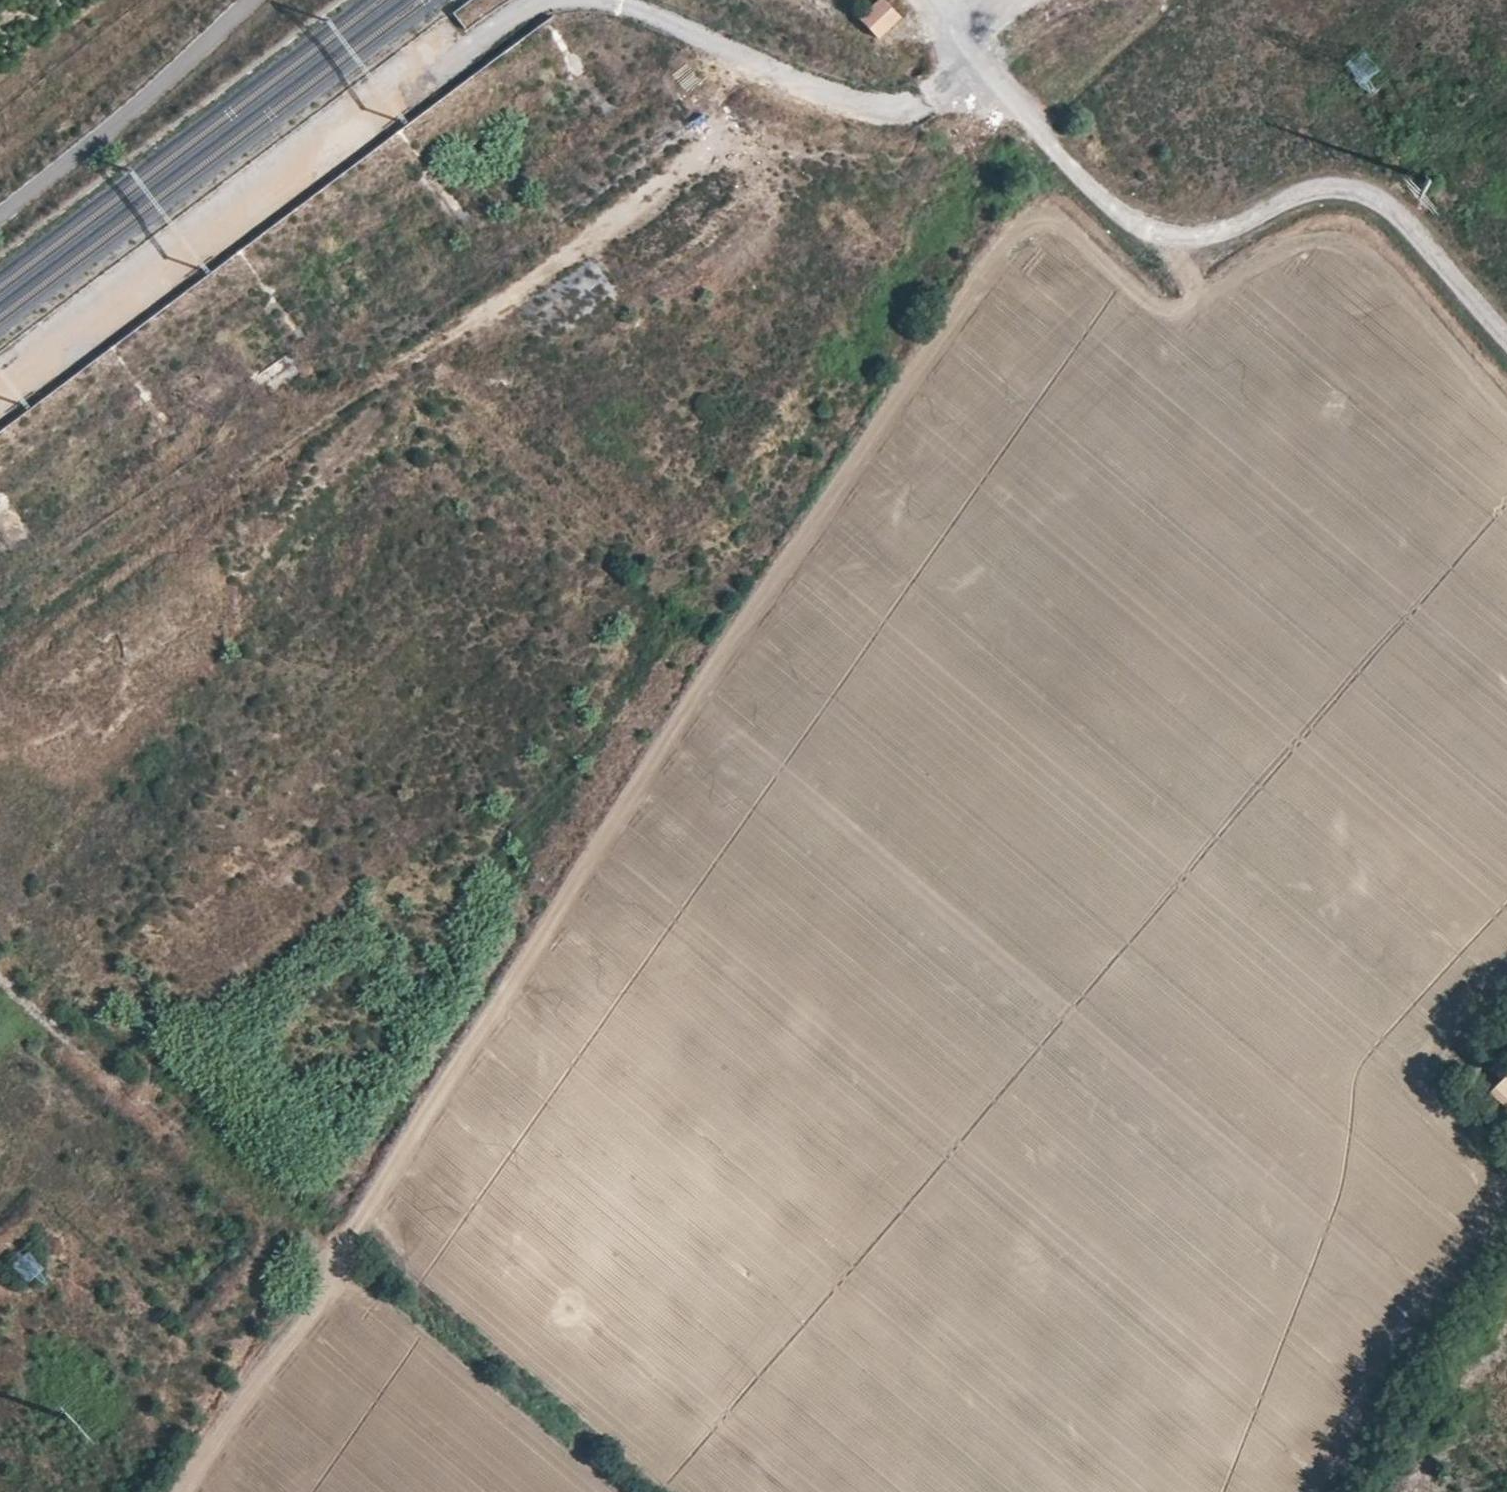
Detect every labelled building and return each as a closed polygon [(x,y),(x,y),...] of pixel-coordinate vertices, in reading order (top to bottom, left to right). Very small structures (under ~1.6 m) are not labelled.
[(885,0),(878,0),(858,19),(877,39),(901,17),(885,0)] [(1486,1096),(1506,1115),(1506,1080),(1504,1077),(1486,1096)]
